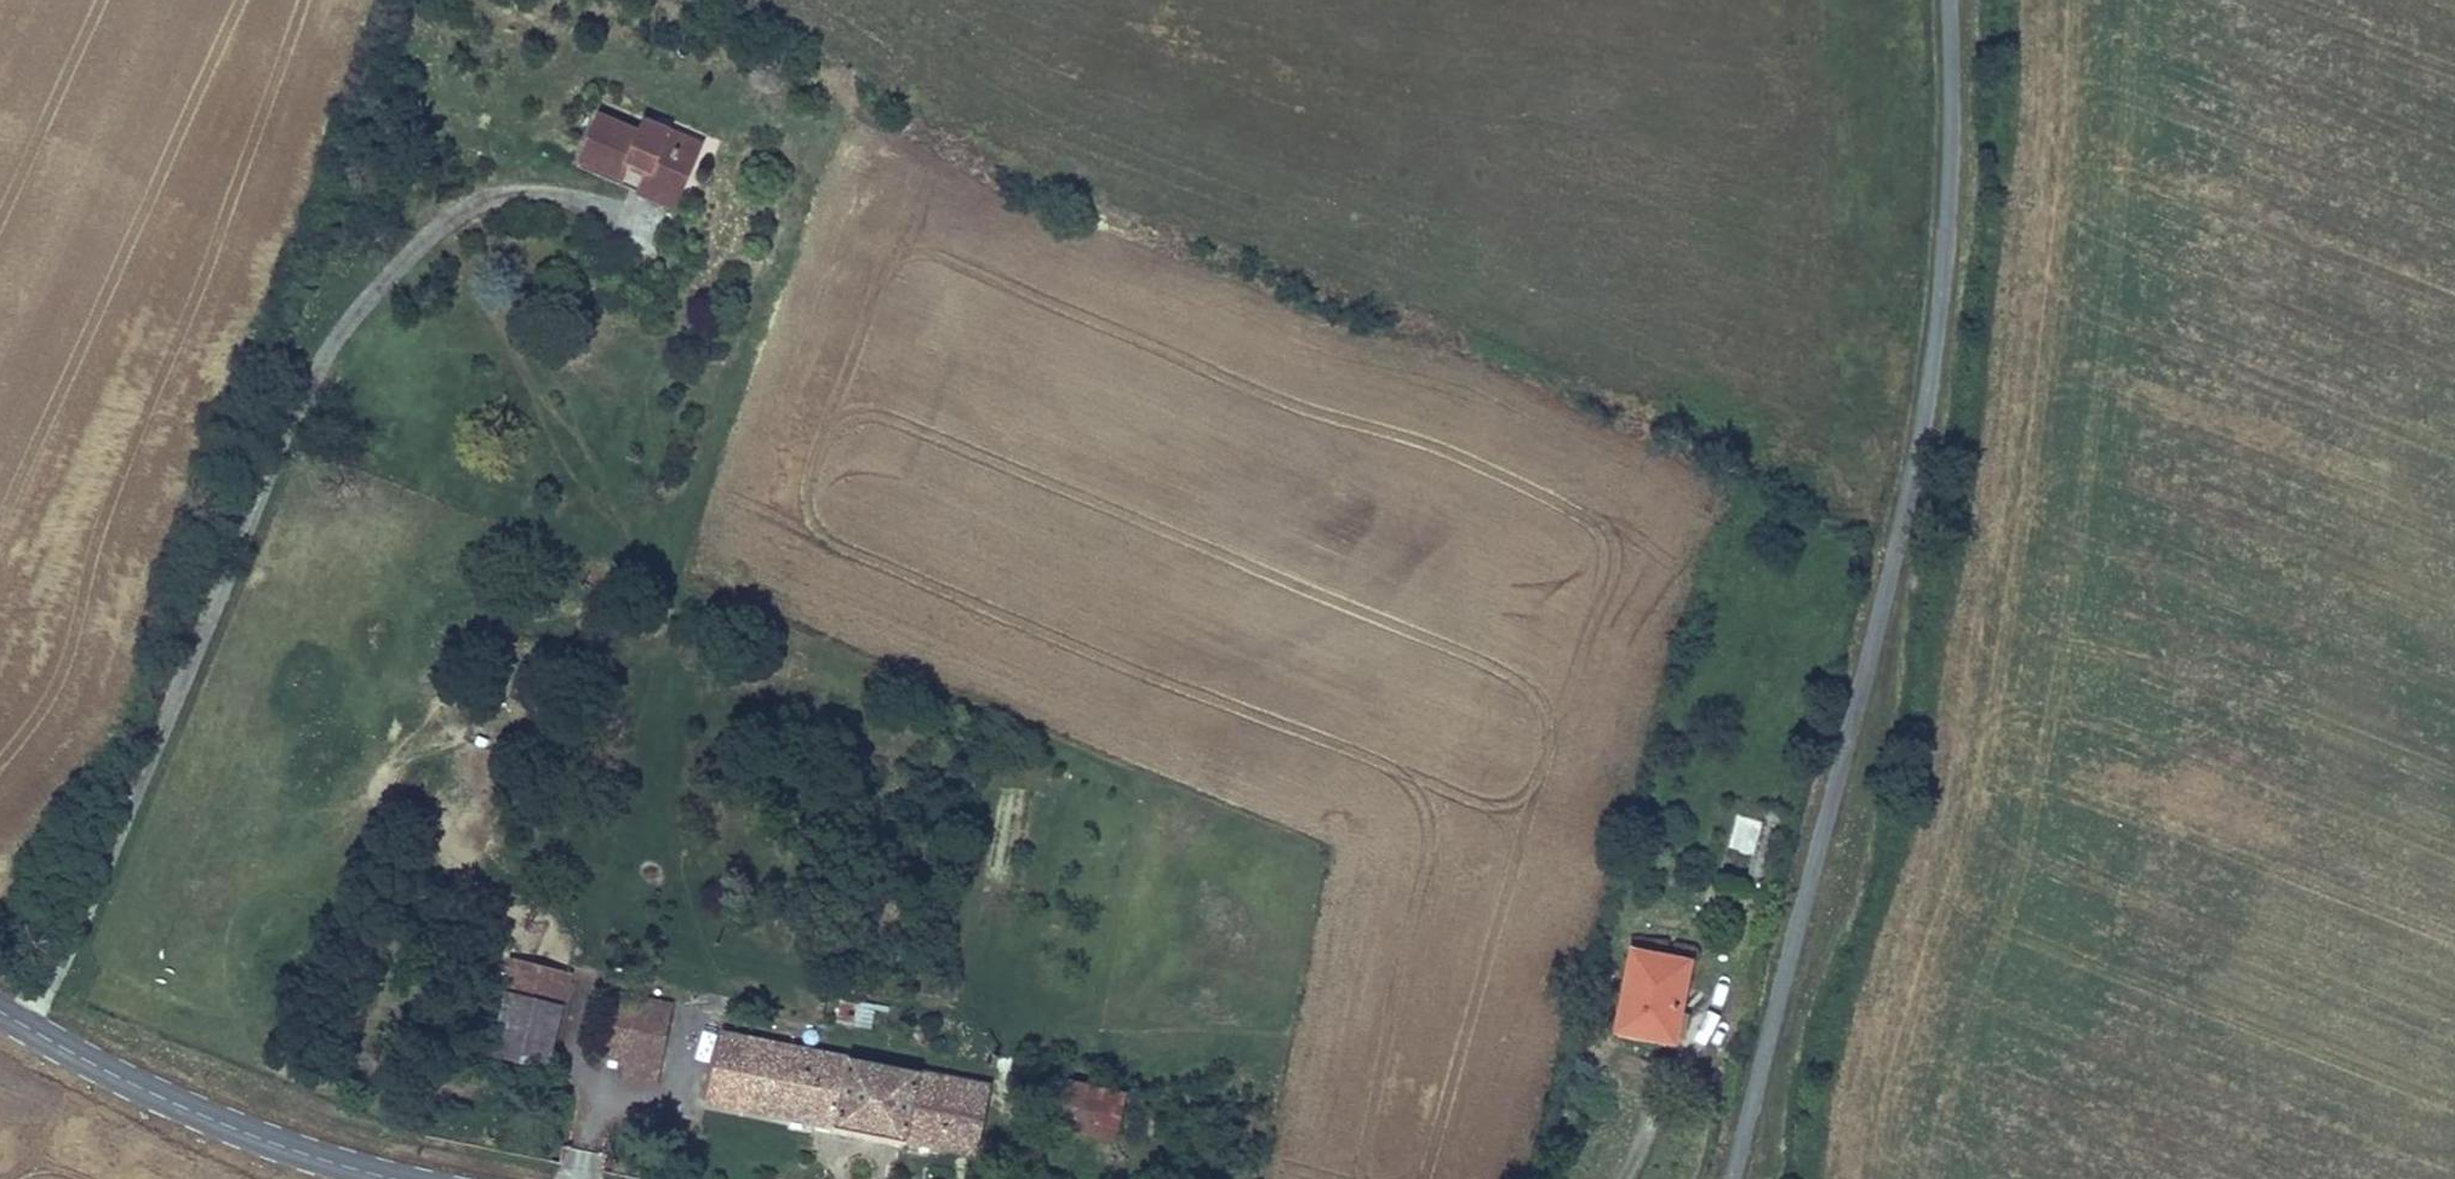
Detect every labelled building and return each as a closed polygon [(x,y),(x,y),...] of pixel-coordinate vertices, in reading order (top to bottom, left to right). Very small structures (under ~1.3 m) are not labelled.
[(681,202),(709,140),(654,115),(649,128),(606,111),(583,160),(681,202)] [(1786,810),(1765,803),(1752,860),(1777,866),(1786,810)] [(1628,1023),(1681,1038),(1701,953),(1652,940),(1628,1023)] [(565,971),(515,960),(508,994),(560,1002),(565,971)] [(655,1079),(673,997),(617,984),(608,1037),(631,1039),(626,1073),(655,1079)] [(508,994),(497,1048),(549,1060),(560,1002),(508,994)] [(841,1013),(873,1019),(875,1001),(844,994),(841,1013)] [(772,1109),(786,1040),(725,1027),(711,1095),(772,1109)] [(817,1119),(833,1123),(847,1051),(786,1040),(772,1109),(794,1113),(799,1088),(823,1094),(817,1119)] [(833,1123),(905,1138),(906,1133),(924,1066),(847,1051),(833,1123)] [(924,1066),(906,1133),(974,1148),(977,1129),(952,1125),(964,1074),(924,1066)] [(1115,1133),(1126,1081),(1064,1067),(1054,1120),(1115,1133)] [(952,1125),(977,1129),(989,1078),(964,1074),(952,1125)] [(794,1113),(817,1119),(823,1094),(799,1088),(794,1113)]
